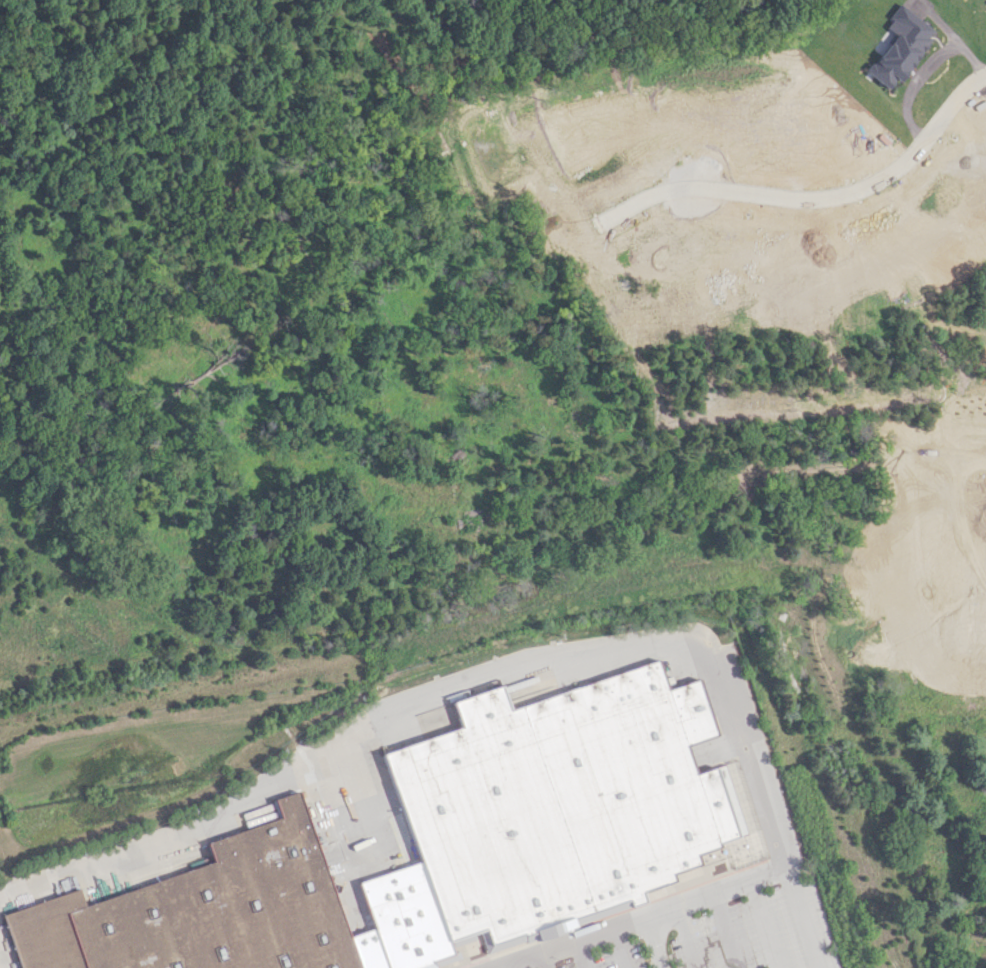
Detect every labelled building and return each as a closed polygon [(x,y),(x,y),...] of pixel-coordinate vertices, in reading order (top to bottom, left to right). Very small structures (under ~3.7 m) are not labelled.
[(384,756),(465,728),(456,704),(502,688),(510,710),(573,689),(642,893),(646,903),(630,908),(627,899),(538,930),(541,938),(524,944),(521,934),(489,945),(483,926),(447,939),(418,856),(384,756)] [(17,967),(0,919),(0,912),(77,886),(84,904),(209,861),(203,842),(278,817),(272,799),(297,791),(359,967),(17,967)] [(432,966),(427,967),(386,967),(356,882),(418,861),(450,953),(430,960),(432,966)]
